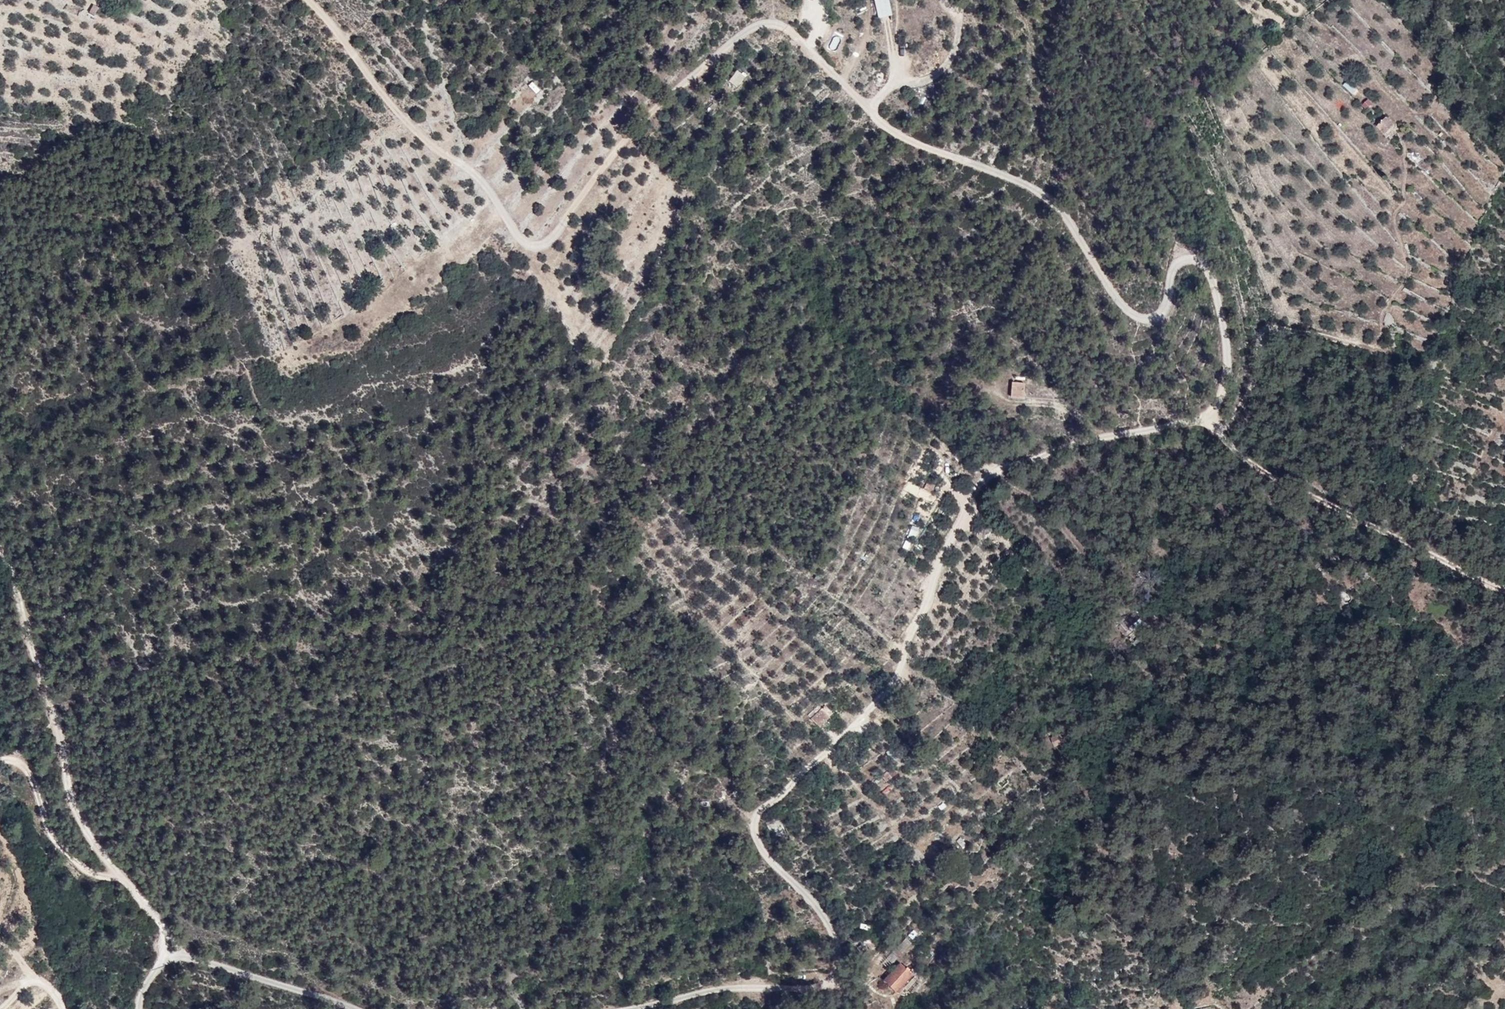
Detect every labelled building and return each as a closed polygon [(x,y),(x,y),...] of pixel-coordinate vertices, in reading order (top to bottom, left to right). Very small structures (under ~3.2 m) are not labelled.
[(379,14),(385,8),(378,0),(372,7),(379,14)] [(1387,138),(1395,129),(1387,122),(1379,130),(1387,138)] [(1025,396),(1025,379),(1011,379),(1011,396),(1025,396)] [(929,500),(937,491),(928,482),(920,491),(929,500)] [(822,721),(811,710),(801,720),(812,731),(822,721)] [(1057,735),(1049,738),(1053,747),(1061,744),(1057,735)] [(868,952),(874,959),(875,961),(883,954),(877,946),(868,952)] [(868,952),(861,957),(867,965),(874,959),(868,952)] [(885,968),(897,960),(893,953),(881,961),(885,968)] [(887,992),(898,1006),(909,999),(900,984),(887,992)] [(898,1006),(887,992),(881,995),(889,1008),(893,1008),(898,1006)]
